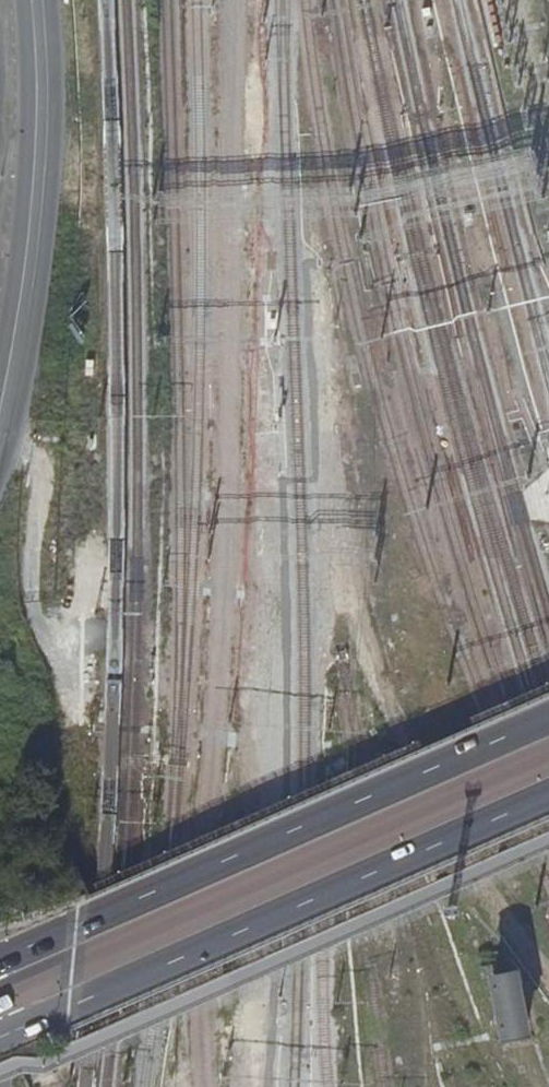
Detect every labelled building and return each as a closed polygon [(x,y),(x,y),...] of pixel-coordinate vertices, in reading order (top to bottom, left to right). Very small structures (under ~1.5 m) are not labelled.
[(517,974),(497,978),(510,1045),(530,1041),(517,974)]
